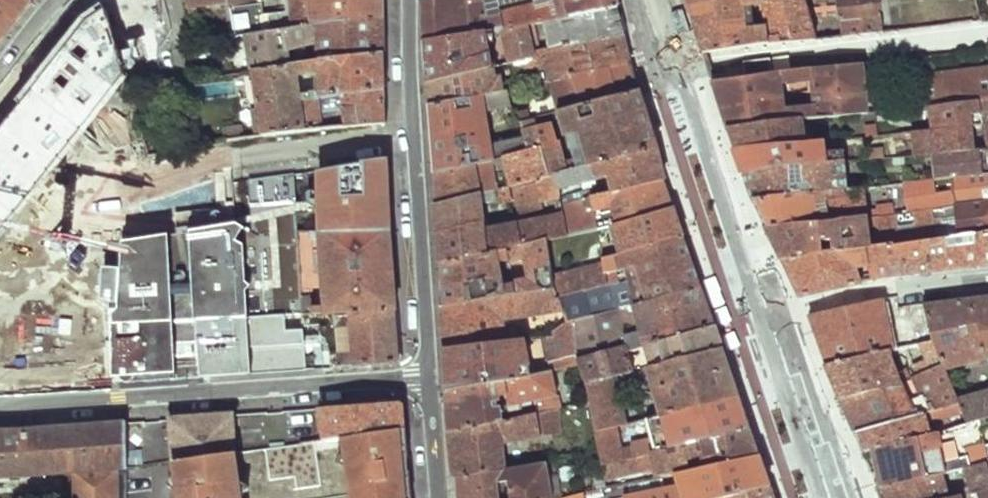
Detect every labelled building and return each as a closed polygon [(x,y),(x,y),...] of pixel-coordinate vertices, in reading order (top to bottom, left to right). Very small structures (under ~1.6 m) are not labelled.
[(34,3),(31,0),(0,0),(0,46),(34,3)] [(110,4),(118,43),(175,27),(168,0),(109,0),(110,4)] [(191,16),(196,14),(196,7),(225,3),(224,0),(189,0),(191,16)] [(292,14),(258,17),(256,0),(224,0),(225,3),(234,38),(246,36),(381,16),(382,0),(291,0),(292,14)] [(548,24),(560,22),(554,0),(424,0),(424,20),(424,40),(485,32),(505,29),(527,26),(536,25),(548,24)] [(560,22),(619,7),(617,0),(554,0),(560,22)] [(704,52),(802,40),(798,0),(686,0),(695,25),(704,52)] [(839,35),(882,30),(878,0),(835,0),(839,35)] [(125,71),(118,43),(110,4),(92,16),(0,134),(0,371),(27,369),(88,364),(88,380),(109,379),(114,321),(120,238),(93,244),(90,290),(36,296),(34,287),(14,223),(12,216),(125,71)] [(623,21),(619,7),(560,22),(548,24),(554,52),(627,35),(623,21)] [(691,31),(684,9),(672,12),(679,34),(691,31)] [(381,35),(381,16),(246,36),(252,73),(287,68),(380,53),(381,35)] [(527,26),(534,57),(542,55),(536,25),(527,26)] [(534,57),(527,26),(505,29),(513,61),(534,57)] [(426,61),(428,81),(486,68),(492,66),(485,32),(424,40),(426,61)] [(631,49),(627,35),(554,52),(561,81),(634,63),(631,49)] [(380,53),(287,68),(288,78),(297,76),(299,91),(306,90),(305,79),(318,77),(320,89),(320,97),(383,88),(382,71),(380,53)] [(523,69),(545,64),(542,55),(534,57),(513,61),(508,62),(510,67),(513,79),(516,91),(527,89),(523,69)] [(771,58),(746,62),(748,75),(773,72),(771,58)] [(778,72),(773,72),(748,75),(713,80),(721,104),(729,127),(784,119),(782,104),(780,90),(813,86),(814,100),(815,114),(867,109),(862,61),(859,62),(811,67),(778,72)] [(528,109),(527,113),(515,117),(517,125),(538,119),(551,115),(641,90),(638,77),(634,63),(561,81),(553,83),(557,101),(528,109)] [(987,97),(987,65),(913,74),(916,105),(931,103),(987,97)] [(287,68),(252,73),(261,136),(385,121),(384,106),(383,88),(320,97),(307,100),(306,90),(299,91),(297,76),(288,78),(287,68)] [(427,105),(431,104),(508,93),(516,91),(513,79),(489,83),(486,68),(428,81),(425,81),(426,94),(427,105)] [(564,163),(554,126),(541,129),(538,119),(517,125),(519,131),(521,138),(525,152),(541,148),(546,173),(554,171),(656,144),(650,119),(641,90),(551,115),(553,123),(564,120),(574,161),(564,163)] [(504,110),(511,134),(519,131),(517,125),(515,117),(508,93),(431,104),(433,138),(436,171),(490,159),(505,156),(525,152),(521,138),(492,144),(488,112),(504,110)] [(985,120),(987,119),(987,97),(931,103),(933,126),(973,121),(972,113),(980,112),(982,120),(985,120)] [(814,100),(782,104),(784,119),(802,116),(815,114),(814,100)] [(784,119),(729,127),(733,139),(735,147),(805,139),(802,116),(784,119)] [(933,126),(912,128),(915,153),(931,152),(976,148),(973,121),(933,126)] [(148,122),(137,125),(141,141),(153,137),(148,122)] [(242,125),(225,128),(225,137),(244,135),(242,125)] [(740,160),(744,172),(846,162),(845,151),(845,146),(826,148),(825,137),(805,139),(735,147),(740,160)] [(660,162),(656,144),(554,171),(557,185),(557,187),(608,174),(612,190),(663,176),(660,162)] [(890,156),(894,156),(893,147),(883,148),(885,157),(890,156)] [(931,152),(935,177),(984,173),(983,147),(976,148),(931,152)] [(541,148),(525,152),(505,156),(510,182),(513,181),(546,173),(541,148)] [(845,151),(846,162),(850,161),(859,160),(858,150),(845,151)] [(904,164),(904,155),(894,156),(890,156),(892,166),(904,164)] [(293,177),(248,184),(249,234),(253,237),(298,234),(296,216),(322,213),(323,233),(392,229),(391,213),(388,177),(387,158),(362,163),(361,167),(318,173),(321,203),(296,206),(293,177)] [(437,186),(438,200),(492,187),(490,159),(436,171),(437,186)] [(750,186),(755,199),(852,185),(850,161),(846,162),(744,172),(750,186)] [(541,194),(541,188),(557,185),(554,171),(546,173),(513,181),(517,201),(541,194)] [(867,207),(866,183),(852,185),(755,199),(761,213),(767,225),(868,215),(957,204),(987,199),(987,172),(984,173),(935,177),(905,180),(907,202),(881,203),(881,206),(867,207)] [(669,192),(663,176),(612,190),(601,192),(561,203),(563,210),(568,234),(613,223),(674,208),(669,192)] [(510,182),(498,185),(500,196),(512,193),(510,182)] [(498,185),(492,187),(438,200),(434,201),(436,233),(439,234),(485,222),(484,199),(500,196),(498,185)] [(560,197),(561,203),(601,192),(599,186),(560,197)] [(961,236),(987,233),(987,199),(957,204),(961,236)] [(679,221),(674,208),(613,223),(620,251),(684,236),(679,221)] [(439,234),(442,264),(547,239),(568,234),(563,210),(486,226),(485,222),(439,234)] [(868,215),(767,225),(775,242),(782,258),(868,248),(872,248),(874,245),(868,215)] [(21,228),(14,223),(34,287),(37,283),(39,274),(39,266),(38,259),(36,255),(42,252),(35,237),(29,240),(27,235),(24,232),(21,228)] [(155,238),(120,238),(114,321),(192,318),(224,316),(246,315),(245,231),(242,229),(167,232),(155,238)] [(395,281),(392,229),(323,233),(326,311),(333,311),(397,308),(395,281)] [(987,266),(987,233),(961,236),(874,245),(872,248),(868,248),(782,258),(793,281),(801,298),(863,283),(859,263),(870,262),(872,279),(987,266)] [(692,262),(684,236),(620,251),(601,256),(602,260),(604,268),(624,264),(635,261),(640,279),(628,282),(609,287),(607,281),(559,292),(562,307),(565,319),(571,318),(616,307),(632,304),(701,287),(692,262)] [(444,284),(445,303),(559,290),(555,272),(547,239),(442,264),(444,284)] [(559,292),(607,281),(604,268),(602,260),(555,272),(559,290),(559,292)] [(640,279),(635,261),(624,264),(628,282),(640,279)] [(707,304),(701,287),(632,304),(640,332),(623,336),(625,345),(642,341),(714,325),(707,304)] [(493,333),(491,314),(562,307),(559,292),(559,290),(445,303),(441,304),(444,351),(504,342),(502,332),(493,333)] [(898,338),(884,300),(820,312),(811,317),(819,342),(828,366),(887,353),(921,345),(935,342),(925,306),(908,308),(903,296),(890,298),(904,337),(898,338)] [(925,306),(935,342),(947,373),(987,363),(987,298),(958,302),(925,306)] [(571,318),(577,347),(623,336),(616,307),(571,318)] [(351,354),(335,354),(336,368),(396,364),(400,356),(399,333),(397,308),(333,311),(333,326),(349,326),(351,354)] [(224,316),(192,318),(192,356),(213,354),(226,354),(224,316)] [(192,318),(114,321),(109,379),(119,379),(123,384),(126,383),(133,380),(132,372),(173,371),(193,370),(192,356),(192,318)] [(554,329),(555,334),(544,336),(549,357),(577,350),(577,347),(571,318),(565,319),(554,329)] [(718,337),(714,325),(642,341),(644,348),(627,352),(631,371),(647,367),(722,349),(718,337)] [(446,372),(447,392),(530,376),(525,339),(504,342),(444,351),(446,372)] [(929,368),(908,373),(912,381),(918,380),(947,373),(935,342),(921,345),(929,368)] [(627,352),(625,345),(580,356),(588,374),(590,380),(614,374),(631,371),(627,352)] [(730,373),(722,349),(647,367),(656,407),(629,413),(631,421),(642,418),(737,396),(730,373)] [(570,364),(575,377),(588,374),(580,356),(577,350),(549,357),(550,367),(570,364)] [(835,383),(841,398),(900,384),(887,353),(828,366),(835,383)] [(132,372),(133,380),(173,379),(173,371),(132,372)] [(497,408),(555,396),(551,372),(530,376),(447,392),(448,412),(449,430),(498,420),(497,408)] [(959,403),(947,373),(918,380),(928,412),(959,403)] [(590,380),(600,428),(614,425),(623,422),(614,374),(590,380)] [(849,416),(855,431),(917,415),(904,383),(900,384),(841,398),(849,416)] [(628,444),(619,445),(614,425),(600,428),(597,428),(602,461),(640,453),(649,451),(680,445),(699,440),(749,430),(743,411),(737,396),(642,418),(646,434),(628,439),(628,444)] [(959,403),(963,412),(969,425),(975,423),(987,419),(987,396),(959,403)] [(405,404),(403,400),(335,406),(319,407),(322,441),(348,439),(405,433),(405,404)] [(861,443),(865,453),(875,450),(929,436),(925,423),(963,412),(959,403),(928,412),(917,415),(855,431),(861,443)] [(557,408),(536,413),(540,434),(560,430),(557,408)] [(203,416),(172,418),(177,459),(237,452),(233,413),(203,416)] [(498,420),(449,430),(451,455),(453,479),(457,480),(459,497),(500,497),(500,481),(508,481),(509,497),(551,497),(546,461),(497,471),(494,447),(541,437),(540,434),(536,413),(498,420)] [(75,497),(128,497),(128,422),(13,431),(9,431),(0,431),(0,482),(75,481),(75,497)] [(975,423),(969,425),(929,436),(875,450),(878,469),(882,485),(941,473),(966,466),(985,460),(975,423)] [(753,442),(749,430),(699,440),(704,465),(757,454),(753,442)] [(405,433),(348,439),(351,462),(407,455),(406,444),(405,433)] [(680,445),(649,451),(656,475),(685,469),(680,445)] [(237,452),(177,459),(181,485),(240,477),(237,452)] [(635,460),(641,459),(640,453),(602,461),(605,477),(637,470),(635,460)] [(657,497),(725,497),(769,489),(763,472),(757,454),(704,465),(685,469),(656,475),(659,488),(655,489),(657,497)] [(351,462),(355,497),(412,497),(410,480),(404,481),(402,461),(409,461),(408,455),(407,455),(351,462)] [(981,488),(987,486),(987,459),(985,460),(966,466),(974,490),(981,488)] [(409,461),(402,461),(404,481),(410,480),(409,461)] [(941,473),(882,485),(876,486),(879,497),(948,497),(941,473)] [(181,485),(182,497),(233,497),(232,492),(242,491),(240,477),(181,485)] [(655,489),(621,497),(657,497),(655,489)] [(769,489),(725,497),(772,497),(769,489)]
